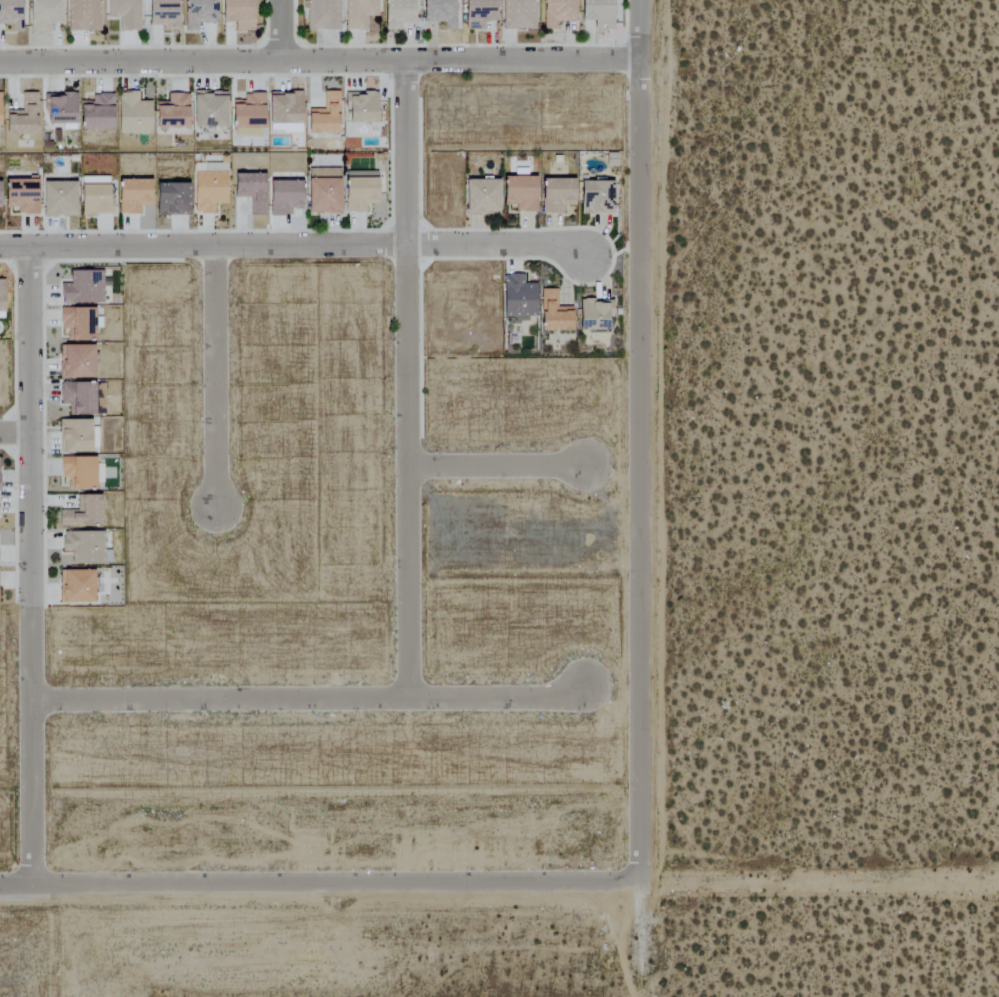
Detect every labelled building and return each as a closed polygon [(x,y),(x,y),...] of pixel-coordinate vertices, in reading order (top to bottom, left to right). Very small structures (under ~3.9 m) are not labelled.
[(8,25),(7,32),(21,32),(21,0),(0,0),(0,25),(8,25)] [(29,32),(49,32),(49,24),(61,24),(60,0),(28,0),(29,32)] [(100,31),(99,0),(67,0),(68,32),(100,31)] [(106,19),(119,18),(119,31),(139,31),(138,0),(106,0),(106,19)] [(176,31),(176,0),(146,0),(147,26),(160,26),(160,32),(176,31)] [(215,0),(183,0),(183,32),(197,32),(196,24),(216,24),(215,0)] [(252,31),(252,0),(220,0),(220,24),(234,24),(234,32),(252,31)] [(307,31),(339,30),(338,0),(306,0),(307,31)] [(377,0),(344,0),(345,31),(366,30),(365,17),(377,17),(377,0)] [(402,25),(414,25),(413,0),(382,0),(383,31),(402,30),(402,25)] [(455,30),(454,0),(421,0),(422,23),(443,22),(443,31),(455,30)] [(463,30),(483,31),(483,22),(494,23),(495,0),(463,0),(463,30)] [(502,31),(536,30),(535,0),(502,0),(502,31)] [(542,30),(555,30),(555,22),(574,22),(574,0),(543,0),(542,30)] [(579,21),(593,21),(594,30),(612,30),(612,0),(579,0),(579,21)] [(117,135),(150,134),(149,101),(139,102),(138,92),(116,93),(117,135)] [(192,92),(191,127),(224,128),(225,92),(192,92)] [(306,135),(338,134),(338,92),(323,92),(323,110),(305,110),(306,135)] [(5,111),(4,134),(35,135),(36,93),(21,93),(21,111),(5,111)] [(346,124),(376,123),(376,93),(346,93),(346,124)] [(74,94),(44,94),(44,124),(74,125),(74,94)] [(78,130),(111,131),(112,95),(91,94),(91,102),(79,101),(78,130)] [(167,103),(155,103),(154,129),(186,130),(187,95),(167,94),(167,103)] [(262,130),(263,94),(243,94),(243,101),(230,101),(230,129),(262,130)] [(192,164),(193,214),(214,214),(214,205),(226,205),(225,163),(192,164)] [(338,169),(307,169),(307,215),(339,214),(338,169)] [(344,213),(366,213),(366,205),(376,205),(376,172),(344,172),(344,213)] [(250,216),(263,216),(264,175),(232,174),(232,198),(250,198),(250,216)] [(535,212),(534,177),(502,178),(502,206),(515,205),(515,212),(535,212)] [(573,180),(541,179),(540,214),(563,214),(563,205),(573,206),(573,180)] [(2,181),(3,207),(16,207),(16,215),(36,215),(36,180),(2,181)] [(148,180),(117,181),(117,215),(140,215),(139,206),(149,206),(148,180)] [(464,214),(498,214),(497,180),(464,181),(464,214)] [(268,217),(290,216),(290,210),(299,210),(299,181),(267,182),(268,217)] [(74,217),(73,182),(40,183),(41,218),(74,217)] [(579,215),(612,214),(611,182),(578,183),(579,215)] [(187,184),(154,185),(154,216),(187,216),(187,184)] [(79,185),(78,215),(113,217),(113,199),(107,199),(107,186),(79,185)] [(60,284),(60,303),(102,302),(102,270),(69,270),(69,284),(60,284)] [(535,316),(534,283),(524,283),(523,274),(501,274),(502,317),(535,316)] [(570,330),(571,307),(557,306),(557,289),(541,289),(540,330),(570,330)] [(93,307),(59,307),(59,329),(68,329),(68,339),(93,339),(93,307)] [(92,345),(59,344),(58,378),(92,378),(92,345)] [(69,414),(93,414),(94,383),(60,381),(59,404),(69,404),(69,414)] [(97,427),(90,427),(90,419),(58,419),(59,451),(97,451),(97,427)] [(69,478),(70,488),(94,487),(93,456),(59,457),(60,478),(69,478)] [(92,569),(59,570),(59,603),(92,602),(92,569)]
